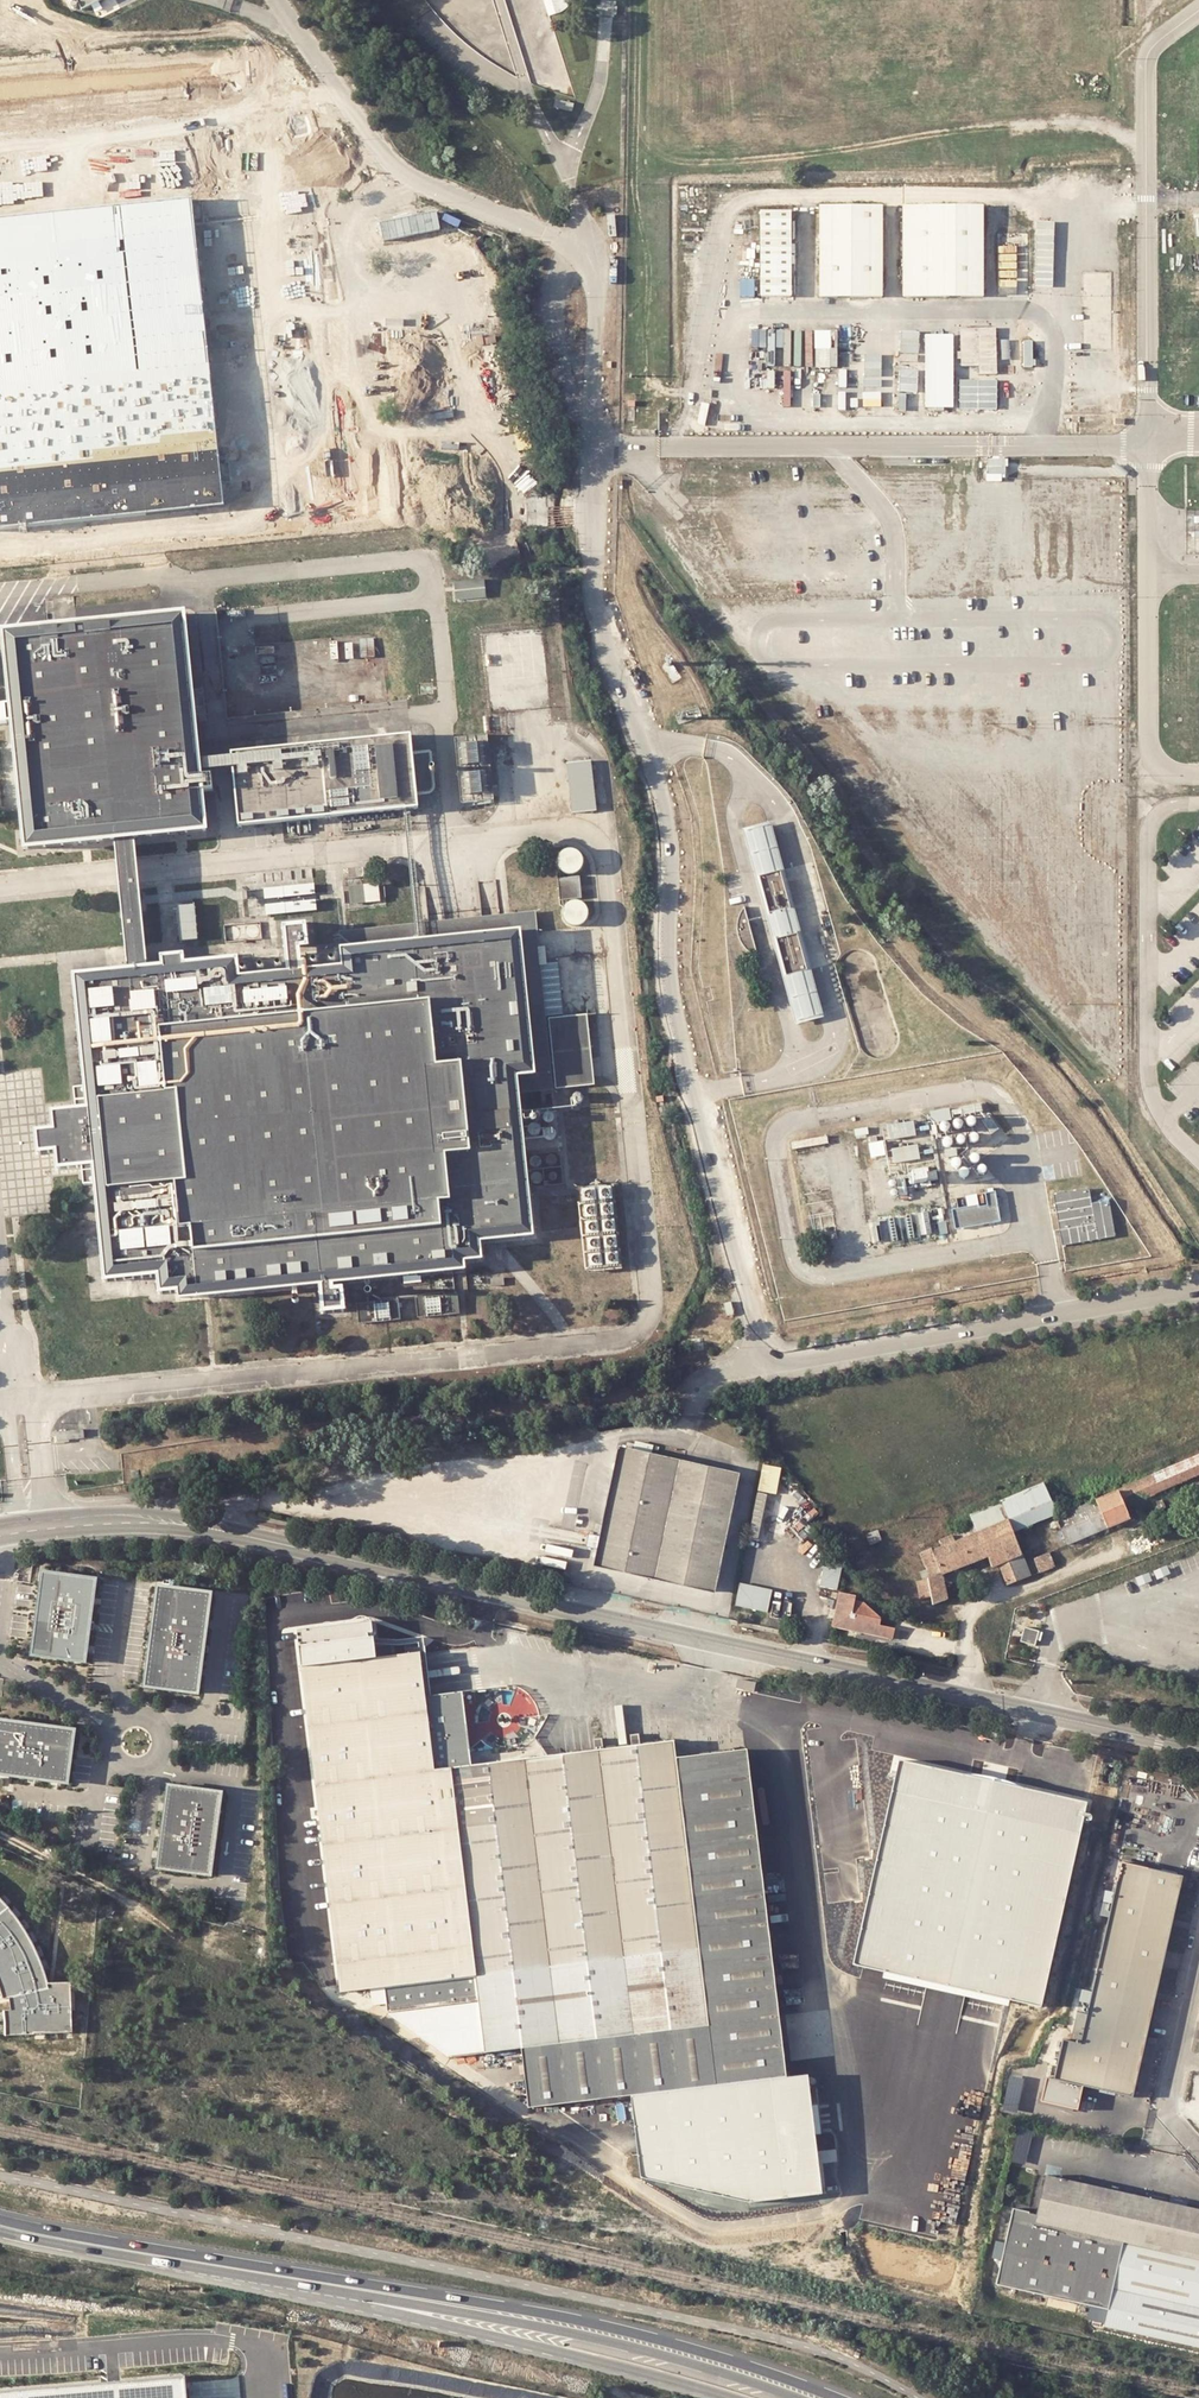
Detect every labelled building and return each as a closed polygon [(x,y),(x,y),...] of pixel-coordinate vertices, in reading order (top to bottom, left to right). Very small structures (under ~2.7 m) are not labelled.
[(81,15),(111,0),(74,0),(81,15)] [(571,104),(552,100),(550,108),(569,112),(571,104)] [(0,217),(0,526),(222,505),(194,199),(0,217)] [(879,206),(816,206),(816,297),(879,297),(879,206)] [(980,206),(899,206),(900,297),(980,297),(980,206)] [(788,211),(757,211),(757,297),(788,296),(788,211)] [(993,328),(957,329),(958,352),(954,352),(954,359),(958,359),(958,366),(975,366),(976,375),(994,374),(993,328)] [(827,349),(812,349),(812,368),(833,367),(833,331),(827,331),(827,349)] [(920,352),(921,331),(903,331),(902,352),(920,352)] [(1029,341),(1020,341),(1021,367),(1029,367),(1029,341)] [(950,344),(923,344),(923,407),(950,407),(950,344)] [(920,391),(920,370),(901,370),(901,391),(920,391)] [(993,380),(957,380),(957,408),(993,409),(993,380)] [(802,389),(793,389),(793,407),(801,408),(802,389)] [(1002,467),(984,467),(984,475),(1002,475),(1002,467)] [(491,525),(493,533),(506,531),(505,523),(491,525)] [(191,634),(6,654),(25,849),(62,845),(118,838),(137,837),(209,830),(191,634)] [(409,736),(232,755),(239,828),(417,809),(409,736)] [(486,740),(454,743),(461,803),(495,800),(486,740)] [(591,762),(566,765),(572,815),(597,811),(591,762)] [(772,827),(751,832),(763,878),(784,872),(772,827)] [(137,837),(118,838),(128,956),(148,954),(137,837)] [(581,850),(577,848),(573,847),(569,848),(565,850),(563,853),(561,857),(560,861),(561,865),(564,868),(567,871),(571,872),(575,872),(579,871),(582,869),(584,865),(585,861),(585,857),(584,853),(581,850)] [(784,872),(763,878),(772,915),(793,909),(784,872)] [(581,874),(559,877),(561,899),(583,897),(581,874)] [(350,884),(352,902),(382,899),(380,881),(350,884)] [(316,884),(268,887),(270,912),(289,911),(288,896),(317,894),(316,884)] [(580,900),(576,899),(572,901),(569,903),(566,907),(565,911),(565,915),(567,919),(569,922),(573,924),(577,925),(581,924),(585,922),(588,919),(590,916),(590,912),(589,907),(587,904),(584,901),(580,900)] [(196,901),(177,903),(181,938),(199,936),(196,901)] [(343,946),(345,954),(524,950),(543,1051),(553,1050),(548,1014),(547,1009),(563,1010),(558,960),(548,961),(546,944),(538,945),(536,908),(342,935),(343,946)] [(793,909),(772,915),(779,939),(800,934),(793,909)] [(761,958),(748,910),(747,910),(744,913),(742,916),(741,919),(739,923),(738,926),(738,930),(738,934),(739,938),(740,942),(742,945),(744,948),(747,951),(750,953),(754,955),(758,957),(761,958)] [(183,952),(165,954),(148,954),(128,956),(73,961),(85,1077),(96,1177),(96,1184),(104,1279),(157,1274),(159,1286),(177,1285),(178,1293),(320,1275),(324,1311),(347,1309),(345,1280),(333,1282),(331,1273),(466,1265),(465,1251),(485,1256),(485,1240),(537,1237),(522,1092),(556,1086),(543,1051),(524,950),(345,954),(333,955),(306,957),(303,936),(312,936),(310,912),(283,914),(288,961),(239,965),(239,947),(183,952)] [(800,934),(779,939),(789,978),(810,972),(800,934)] [(163,945),(165,954),(183,952),(181,943),(163,945)] [(810,972),(789,978),(801,1023),(822,1018),(810,972)] [(548,1014),(553,1050),(592,1047),(587,1011),(548,1014)] [(543,1051),(556,1086),(596,1082),(592,1047),(553,1050),(543,1051)] [(96,1177),(85,1077),(75,1078),(77,1098),(51,1101),(53,1117),(35,1119),(37,1142),(56,1140),(58,1157),(82,1155),(85,1178),(96,1177)] [(985,1104),(965,1107),(966,1115),(986,1111),(985,1104)] [(992,1114),(984,1119),(995,1134),(1002,1129),(992,1114)] [(913,1120),(887,1124),(890,1139),(915,1135),(913,1120)] [(870,1132),(869,1125),(856,1127),(857,1135),(870,1132)] [(893,1148),(895,1162),(919,1158),(917,1144),(893,1148)] [(925,1169),(912,1172),(914,1181),(927,1179),(926,1178),(925,1171),(925,1169)] [(937,1169),(925,1171),(926,1178),(939,1176),(937,1169)] [(896,1176),(899,1197),(908,1195),(905,1175),(896,1176)] [(578,1191),(587,1274),(618,1271),(611,1188),(578,1191)] [(1056,1200),(1063,1244),(1116,1235),(1110,1199),(1092,1202),(1089,1188),(1054,1193),(1056,1200)] [(968,1206),(952,1209),(955,1229),(1003,1220),(997,1190),(988,1191),(991,1205),(979,1207),(978,1204),(968,1206)] [(966,1196),(968,1206),(978,1204),(976,1194),(966,1196)] [(946,1220),(937,1221),(939,1235),(948,1234),(946,1220)] [(407,1275),(408,1283),(422,1280),(421,1273),(407,1275)] [(415,1298),(418,1317),(459,1313),(456,1294),(415,1298)] [(357,1302),(359,1321),(401,1318),(398,1298),(357,1302)] [(731,1301),(723,1303),(726,1316),(733,1314),(731,1301)] [(83,1429),(69,1430),(70,1439),(84,1438),(83,1429)] [(70,1439),(69,1430),(57,1432),(58,1441),(70,1439)] [(636,1438),(634,1447),(653,1451),(655,1442),(636,1438)] [(634,1447),(620,1443),(595,1563),(716,1590),(740,1470),(653,1451),(634,1447)] [(1117,1492),(1124,1507),(1198,1476),(1198,1457),(1117,1492)] [(764,1463),(748,1537),(767,1541),(783,1467),(764,1463)] [(972,1515),(974,1523),(979,1532),(1007,1520),(1013,1533),(1056,1513),(1043,1484),(1001,1503),(972,1515)] [(1117,1492),(1095,1501),(1107,1529),(1129,1519),(1124,1507),(1117,1492)] [(1107,1529),(1095,1501),(1057,1518),(1069,1545),(1107,1529)] [(927,1580),(930,1598),(932,1606),(946,1601),(943,1575),(967,1566),(987,1558),(991,1569),(998,1565),(1008,1586),(1031,1577),(1026,1564),(1013,1533),(1007,1520),(979,1532),(974,1523),(950,1535),(950,1538),(937,1542),(940,1549),(933,1552),(932,1550),(919,1554),(926,1571),(930,1579),(927,1580)] [(882,1530),(868,1535),(872,1549),(887,1543),(882,1530)] [(1033,1561),(1038,1574),(1055,1567),(1048,1551),(1045,1553),(1045,1556),(1033,1561)] [(844,1564),(826,1559),(820,1585),(839,1590),(844,1564)] [(96,1573),(41,1566),(39,1584),(31,1643),(30,1653),(86,1660),(87,1653),(96,1573)] [(921,1573),(922,1580),(927,1580),(930,1579),(926,1571),(921,1573)] [(258,1574),(245,1572),(244,1580),(257,1582),(258,1574)] [(178,1686),(197,1688),(200,1668),(211,1588),(158,1580),(144,1680),(178,1686)] [(927,1580),(922,1580),(917,1581),(920,1601),(928,1599),(930,1598),(927,1580)] [(736,1605),(767,1611),(772,1588),(741,1582),(736,1605)] [(857,1595),(840,1591),(832,1627),(893,1639),(895,1628),(881,1625),(882,1619),(865,1602),(856,1599),(857,1595)] [(297,1631),(337,1989),(382,1984),(475,1975),(482,2051),(521,2047),(706,2028),(675,1758),(674,1741),(640,1745),(632,1746),(604,1749),(593,1750),(550,1755),(473,1764),(438,1769),(428,1693),(423,1654),(376,1660),(371,1622),(297,1631)] [(1042,1631),(1026,1626),(1022,1641),(1037,1645),(1042,1631)] [(944,1657),(927,1653),(925,1660),(943,1664),(944,1657)] [(462,1690),(428,1693),(438,1769),(473,1764),(465,1690),(462,1690)] [(74,1724),(0,1717),(0,1770),(69,1778),(74,1724)] [(632,1746),(640,1745),(639,1732),(629,1733),(632,1746)] [(593,1750),(604,1749),(602,1737),(592,1738),(593,1750)] [(785,2077),(747,1750),(675,1758),(706,2028),(521,2047),(528,2108),(629,2096),(785,2077)] [(1089,1802),(898,1760),(852,1961),(1043,2007),(1089,1802)] [(220,1797),(168,1790),(157,1872),(209,1878),(220,1797)] [(1137,1864),(1121,1860),(1082,2045),(1062,2040),(1054,2075),(1043,2072),(1037,2101),(1081,2110),(1086,2084),(1132,2094),(1179,1873),(1137,1864)] [(2,1977),(5,1988),(11,1988),(14,2001),(8,2001),(11,2029),(38,2029),(38,2027),(76,2027),(76,1981),(49,1981),(48,1978),(46,1969),(44,1965),(39,1952),(33,1939),(26,1927),(19,1916),(10,1905),(1,1895),(0,1894),(0,1973),(2,1977)] [(798,1935),(782,1936),(783,1951),(799,1950),(798,1935)] [(475,1975),(382,1984),(384,2008),(447,2055),(482,2051),(475,1975)] [(811,2074),(785,2077),(629,2096),(638,2176),(749,2205),(822,2192),(811,2074)] [(1042,2172),(1035,2209),(1032,2222),(1121,2242),(1198,2260),(1198,2209),(1042,2172)] [(1032,2222),(1035,2209),(1009,2205),(995,2281),(1106,2306),(1110,2285),(1121,2242),(1032,2222)] [(1110,2285),(1198,2305),(1198,2260),(1121,2242),(1110,2285)] [(1110,2285),(1106,2306),(1102,2324),(1198,2346),(1198,2305),(1110,2285)] [(184,2375),(0,2391),(0,2397),(186,2397),(184,2375)]
